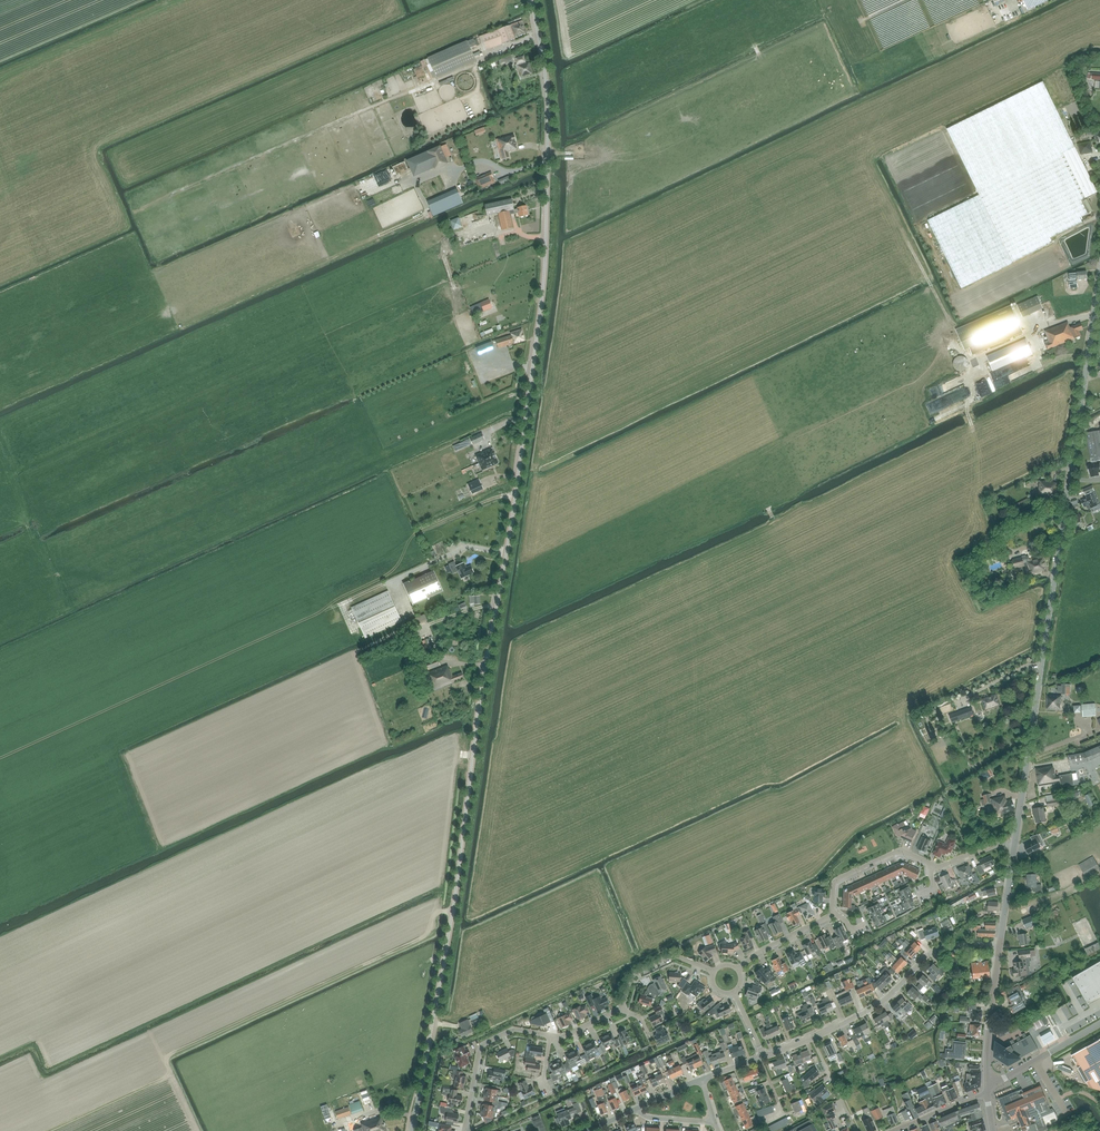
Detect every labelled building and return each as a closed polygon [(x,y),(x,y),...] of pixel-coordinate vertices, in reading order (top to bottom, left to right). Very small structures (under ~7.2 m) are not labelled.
[(1028,10),(1049,0),(1023,0),(1028,10)] [(522,21),(511,25),(482,36),(486,49),(502,43),(503,44),(515,39),(515,37),(526,32),(523,23),(522,21)] [(467,41),(429,57),(438,78),(476,61),(467,41)] [(495,62),(497,67),(505,63),(506,63),(508,62),(509,64),(512,62),(512,61),(513,60),(512,59),(516,57),(514,54),(495,62)] [(520,77),(533,74),(530,62),(527,63),(524,55),(515,58),(516,64),(515,64),(517,69),(518,69),(520,77)] [(415,68),(417,74),(424,71),(421,66),(415,68)] [(394,90),(389,78),(386,79),(391,91),(394,90)] [(1076,148),(1044,82),(947,129),(979,195),(928,220),(962,289),(1054,243),(1052,240),(1088,223),(1086,218),(1090,216),(1083,203),(1099,195),(1076,148)] [(514,134),(496,139),(502,160),(503,159),(503,160),(509,158),(508,152),(516,150),(515,146),(516,145),(515,141),(516,141),(514,134)] [(1081,155),(1093,152),(1090,141),(1078,143),(1081,155)] [(440,146),(427,152),(435,168),(435,169),(448,163),(445,158),(451,156),(446,145),(440,147),(440,146)] [(491,172),(475,179),(477,185),(478,185),(479,189),(495,183),(493,178),(493,177),(491,172)] [(472,192),(459,197),(461,200),(474,196),(472,192)] [(487,216),(498,214),(502,231),(514,228),(511,215),(518,213),(519,217),(529,215),(527,206),(517,208),(518,209),(514,210),(512,199),(485,205),(487,216)] [(451,220),(454,229),(462,227),(459,218),(451,220)] [(1087,271),(1078,272),(1068,273),(1069,280),(1078,279),(1078,280),(1088,279),(1087,271)] [(1078,280),(1069,280),(1070,288),(1078,287),(1078,280)] [(1043,308),(1038,296),(1017,305),(1023,317),(1043,308)] [(493,308),(489,300),(471,307),(474,315),(493,308)] [(1011,306),(956,330),(965,350),(1020,325),(1011,306)] [(1044,342),(1045,344),(1047,349),(1052,347),(1075,339),(1075,338),(1082,336),(1080,331),(1084,329),(1081,323),(1070,327),(1068,322),(1045,331),(1049,340),(1044,342)] [(496,343),(497,346),(498,346),(498,349),(514,343),(525,339),(522,328),(510,332),(511,335),(496,340),(492,341),(493,344),(496,343)] [(1024,333),(1000,344),(984,351),(993,371),(1026,357),(1026,358),(1033,355),(1024,333)] [(476,348),(479,356),(494,349),(491,342),(476,348)] [(963,357),(962,356),(961,356),(960,356),(959,356),(958,357),(957,357),(956,358),(955,359),(954,360),(954,361),(954,362),(953,362),(953,363),(953,364),(953,365),(954,366),(954,367),(955,368),(955,369),(956,369),(956,370),(957,370),(958,371),(959,371),(960,371),(961,371),(962,371),(963,371),(964,371),(965,370),(966,369),(967,369),(967,368),(968,367),(968,366),(968,365),(968,364),(968,363),(968,362),(968,361),(968,360),(967,359),(966,358),(965,358),(965,357),(964,357),(963,357)] [(985,385),(974,387),(977,397),(987,394),(985,385)] [(961,400),(958,390),(924,401),(927,411),(961,400)] [(1093,463),(1097,463),(1096,460),(1099,459),(1099,430),(1086,433),(1091,460),(1092,460),(1093,463)] [(482,433),(470,438),(473,444),(485,439),(482,433)] [(492,448),(476,456),(482,470),(499,463),(492,448)] [(1097,463),(1093,463),(1088,464),(1088,465),(1087,465),(1088,470),(1089,470),(1090,473),(1091,473),(1091,476),(1099,475),(1098,471),(1099,471),(1099,463),(1099,462),(1097,463)] [(1038,494),(1056,496),(1058,482),(1040,480),(1038,494)] [(480,483),(474,486),(475,488),(470,490),(472,494),(483,489),(480,483)] [(1099,510),(1097,506),(1098,506),(1092,492),(1094,491),(1093,486),(1084,490),(1087,498),(1081,500),(1084,507),(1086,506),(1087,508),(1089,509),(1091,508),(1092,508),(1093,512),(1099,510)] [(1044,556),(1030,559),(1029,556),(1013,559),(1015,567),(1028,564),(1031,575),(1047,571),(1044,556)] [(469,574),(474,572),(471,566),(466,568),(464,563),(456,566),(454,562),(449,564),(453,573),(458,571),(461,578),(469,575),(469,574)] [(404,585),(413,605),(443,591),(434,571),(404,585)] [(352,608),(365,637),(402,620),(388,592),(352,608)] [(471,604),(474,604),(475,604),(481,604),(480,595),(479,596),(479,594),(474,594),(474,596),(471,596),(471,604)] [(413,619),(416,625),(427,621),(425,614),(413,619)] [(429,651),(434,649),(429,638),(424,639),(429,651)] [(429,670),(441,665),(438,657),(426,662),(429,670)] [(453,676),(450,669),(449,669),(448,664),(425,673),(433,692),(444,687),(456,683),(455,682),(464,678),(462,672),(453,676)] [(1070,694),(1070,684),(1062,684),(1062,694),(1070,694)] [(985,710),(1000,705),(996,694),(981,699),(985,710)] [(1062,706),(1062,695),(1047,695),(1047,709),(1061,709),(1061,706),(1062,706)] [(1095,703),(1082,704),(1083,717),(1096,716),(1095,703)] [(973,715),(974,715),(972,707),(949,715),(952,722),(970,717),(970,718),(974,717),(973,715)] [(1089,760),(1099,755),(1099,745),(1085,752),(1084,752),(1068,755),(1070,764),(1086,761),(1089,760)] [(1065,787),(1075,785),(1073,773),(1056,776),(1055,770),(1054,770),(1053,765),(1035,768),(1038,786),(1061,782),(1062,788),(1065,787)] [(988,767),(979,772),(982,778),(992,772),(988,767)] [(1070,792),(1072,798),(1081,794),(1079,789),(1070,792)] [(992,796),(991,793),(983,795),(984,799),(985,805),(992,804),(995,816),(1015,810),(1012,799),(1007,800),(1005,795),(991,799),(990,796),(992,796)] [(1046,796),(1047,801),(1048,806),(1058,804),(1056,794),(1046,796)] [(930,807),(923,805),(920,813),(919,816),(925,818),(926,816),(930,807)] [(1047,821),(1044,807),(1033,809),(1034,814),(1035,814),(1036,823),(1047,821)] [(894,826),(893,828),(898,835),(912,841),(913,840),(917,831),(912,829),(910,824),(905,827),(903,822),(899,824),(898,824),(894,826)] [(926,852),(931,841),(925,838),(926,835),(924,834),(922,837),(917,848),(921,850),(922,851),(922,850),(926,852)] [(1033,841),(1025,846),(1029,853),(1037,849),(1040,847),(1037,843),(1041,840),(1040,838),(1038,834),(1030,837),(1033,841)] [(955,844),(954,844),(955,841),(949,838),(946,844),(939,841),(933,854),(940,857),(942,853),(945,854),(946,853),(947,853),(948,852),(949,852),(951,852),(952,848),(953,848),(954,848),(955,847),(955,846),(955,845),(955,844)] [(984,869),(995,864),(991,856),(980,860),(981,864),(976,867),(980,875),(985,872),(984,869)] [(1099,868),(1093,856),(1079,864),(1086,877),(1099,868)] [(904,871),(908,864),(902,862),(896,864),(900,871),(902,870),(904,871)] [(901,874),(900,871),(896,864),(890,867),(895,877),(901,874)] [(909,877),(914,867),(908,864),(904,871),(903,874),(909,877)] [(972,875),(968,866),(959,869),(962,876),(961,876),(962,880),(966,878),(966,877),(972,875)] [(889,879),(895,877),(890,867),(885,870),(889,879)] [(914,867),(909,877),(915,879),(920,870),(914,867)] [(883,882),(889,879),(885,870),(879,873),(883,882)] [(877,885),(883,882),(879,873),(873,875),(877,885)] [(952,889),(958,886),(955,880),(952,882),(949,874),(941,877),(945,888),(951,886),(952,889)] [(1037,884),(1037,874),(1027,875),(1028,887),(1033,887),(1033,892),(1041,892),(1042,884),(1037,884)] [(871,887),(877,885),(873,875),(867,878),(871,887)] [(865,890),(871,887),(867,878),(861,881),(865,890)] [(860,893),(865,890),(861,881),(855,883),(860,893)] [(854,896),(860,893),(855,883),(849,886),(853,893),(854,896)] [(851,894),(853,893),(849,886),(844,889),(843,898),(851,898),(851,894)] [(897,892),(900,898),(909,893),(907,888),(903,889),(902,887),(893,891),(894,894),(897,892)] [(815,896),(814,901),(814,902),(822,903),(822,897),(825,897),(825,889),(814,888),(814,896),(815,896)] [(997,895),(995,888),(987,890),(982,891),(984,898),(997,895)] [(968,896),(970,900),(971,900),(977,897),(974,892),(968,896)] [(911,893),(909,893),(900,898),(903,904),(912,899),(911,897),(913,896),(911,893)] [(851,907),(851,898),(843,898),(843,907),(851,907)] [(903,904),(901,904),(900,905),(903,911),(910,907),(912,909),(914,908),(913,906),(915,905),(912,899),(903,904)] [(808,902),(808,903),(800,907),(806,919),(814,915),(812,909),(817,906),(809,901),(808,902)] [(998,910),(999,902),(989,901),(988,906),(987,906),(986,911),(993,912),(993,910),(998,910)] [(870,914),(879,910),(882,909),(879,903),(875,905),(874,902),(869,904),(870,907),(867,908),(870,914)] [(796,916),(800,914),(796,906),(792,908),(793,910),(785,914),(788,920),(790,919),(793,925),(799,922),(796,916)] [(873,920),(882,916),(879,910),(870,914),(873,920)] [(779,924),(782,922),(779,914),(774,917),(773,918),(775,921),(769,924),(775,935),(782,931),(779,924)] [(882,916),(873,920),(875,926),(887,921),(884,915),(882,916)] [(1035,923),(1033,919),(1032,916),(1022,920),(1026,928),(1035,924),(1035,923)] [(981,926),(978,926),(974,926),(974,930),(978,930),(978,937),(995,937),(996,929),(996,923),(986,922),(985,928),(986,928),(986,929),(981,929),(981,926)] [(763,939),(768,937),(766,934),(770,932),(765,923),(760,925),(761,928),(755,931),(760,942),(764,940),(763,939)] [(842,942),(848,938),(842,926),(834,930),(837,936),(833,939),(838,948),(843,945),(842,942)] [(928,939),(929,939),(939,935),(936,927),(924,932),(919,934),(921,940),(928,938),(928,939)] [(1050,932),(1052,936),(1059,933),(1057,928),(1050,932)] [(749,939),(753,937),(749,930),(743,933),(745,936),(739,939),(745,949),(753,945),(749,939)] [(707,933),(701,936),(704,944),(710,941),(707,933)] [(1027,933),(1018,934),(1019,940),(1020,946),(1029,944),(1028,942),(1028,938),(1027,933)] [(824,934),(817,938),(817,939),(815,940),(820,949),(822,948),(822,949),(829,945),(831,948),(835,946),(831,939),(830,936),(826,938),(824,934)] [(732,944),(726,944),(726,942),(725,940),(718,943),(719,945),(719,946),(718,947),(719,948),(719,949),(720,950),(721,951),(721,953),(733,954),(733,951),(740,948),(737,942),(732,944)] [(904,942),(916,953),(921,948),(914,942),(912,945),(906,940),(904,942)] [(821,954),(817,946),(813,948),(810,942),(803,945),(807,955),(811,953),(813,957),(817,955),(817,956),(821,954)] [(911,958),(916,953),(904,942),(902,944),(901,945),(905,948),(903,950),(902,949),(899,952),(901,953),(907,958),(909,956),(911,958)] [(711,954),(716,952),(714,945),(705,948),(705,947),(699,953),(706,961),(712,956),(711,954)] [(1035,950),(1030,951),(1030,949),(1019,951),(1020,958),(1021,958),(1021,961),(1014,962),(1015,969),(1013,970),(1012,971),(1011,972),(1012,975),(1013,976),(1014,976),(1014,977),(1028,975),(1027,975),(1030,974),(1029,966),(1027,966),(1026,958),(1031,957),(1031,956),(1036,956),(1035,950)] [(797,953),(795,953),(794,950),(793,950),(791,950),(790,950),(789,951),(790,952),(786,954),(791,964),(797,961),(798,962),(799,962),(801,966),(806,964),(803,958),(800,952),(797,953)] [(907,963),(904,961),(901,957),(898,960),(893,955),(892,955),(889,952),(887,954),(890,957),(891,957),(902,968),(907,963)] [(982,980),(982,977),(989,976),(988,966),(987,966),(987,962),(983,962),(982,955),(976,956),(977,963),(971,964),(973,978),(970,979),(971,983),(974,982),(974,981),(982,980)] [(779,957),(772,961),(774,965),(773,965),(776,972),(778,975),(783,973),(789,970),(785,963),(782,964),(779,957)] [(898,973),(902,968),(891,957),(890,957),(889,959),(891,962),(889,965),(891,967),(889,970),(892,973),(893,974),(896,971),(898,973)] [(828,962),(819,966),(821,972),(831,968),(828,962)] [(1099,995),(1099,962),(1073,977),(1072,977),(1073,978),(1076,983),(1076,984),(1076,983),(1080,981),(1091,1000),(1096,998),(1099,995)] [(941,965),(938,968),(933,964),(928,969),(931,973),(928,976),(933,981),(935,979),(935,977),(941,972),(942,974),(946,970),(941,965)] [(889,970),(886,967),(886,966),(880,972),(878,974),(887,983),(892,978),(889,975),(892,973),(889,970)] [(764,983),(769,978),(771,981),(775,979),(770,968),(765,971),(762,967),(755,973),(758,976),(757,976),(760,980),(761,979),(764,983)] [(680,982),(681,982),(678,986),(682,988),(687,981),(683,978),(681,977),(681,973),(677,973),(677,972),(677,971),(669,974),(669,981),(680,982)] [(885,986),(885,985),(887,983),(878,974),(876,976),(879,979),(876,982),(871,982),(874,989),(878,986),(881,990),(885,986)] [(917,981),(920,983),(916,987),(920,990),(923,986),(927,989),(932,984),(922,975),(917,981)] [(648,989),(654,994),(655,994),(657,996),(660,993),(659,992),(662,990),(661,989),(666,987),(661,976),(659,977),(658,977),(655,978),(655,979),(653,980),(655,984),(653,985),(653,984),(650,985),(647,988),(648,988),(648,989)] [(859,980),(862,987),(866,995),(872,992),(869,984),(865,986),(862,979),(859,980)] [(866,995),(862,987),(859,980),(856,982),(859,989),(856,990),(859,998),(866,995)] [(687,984),(682,991),(689,995),(691,992),(696,996),(700,991),(701,992),(702,992),(705,988),(704,987),(701,985),(700,985),(695,982),(691,987),(687,984)] [(748,988),(746,996),(751,997),(751,999),(755,999),(756,999),(759,992),(760,992),(762,988),(753,985),(752,989),(748,988)] [(836,997),(836,995),(832,987),(832,988),(831,985),(827,987),(828,987),(833,998),(836,997)] [(940,989),(936,985),(934,987),(937,991),(936,992),(940,997),(944,994),(940,989)] [(1011,1003),(1010,1004),(1012,1007),(1011,1009),(1013,1012),(1015,1012),(1026,1006),(1028,1005),(1028,1003),(1026,1000),(1025,999),(1026,998),(1019,985),(1013,989),(1012,988),(1007,990),(1008,992),(1011,996),(1008,998),(1009,1000),(1011,1003)] [(922,997),(912,987),(907,992),(915,999),(917,997),(920,999),(922,998),(926,1001),(928,999),(924,995),(922,997)] [(769,992),(772,997),(781,992),(779,988),(776,990),(775,989),(769,992)] [(1004,988),(997,992),(1000,997),(1007,993),(1004,988)] [(655,995),(654,994),(648,989),(645,992),(646,993),(645,996),(641,994),(639,1002),(650,1006),(653,998),(653,999),(655,995)] [(801,991),(806,1002),(810,1001),(805,989),(801,991)] [(850,994),(848,991),(848,989),(847,989),(841,992),(847,1003),(853,1001),(850,994)] [(841,1006),(847,1003),(841,992),(836,995),(836,997),(837,999),(841,1006)] [(604,1006),(608,1004),(608,1003),(608,1002),(608,1001),(608,1000),(607,1000),(606,999),(606,998),(601,1000),(599,996),(596,998),(595,996),(593,996),(592,994),(591,995),(586,997),(590,1006),(594,1004),(598,1011),(601,1009),(601,1010),(602,1010),(603,1009),(604,1009),(604,1008),(605,1007),(604,1006)] [(827,1012),(823,1002),(819,1003),(819,1002),(816,1003),(813,996),(810,998),(813,1006),(817,1005),(818,1008),(821,1015),(827,1012)] [(712,999),(711,999),(710,998),(705,1001),(703,999),(697,1004),(700,1008),(701,1009),(702,1009),(703,1009),(704,1009),(705,1011),(715,1003),(713,1002),(713,1001),(713,1000),(712,999)] [(906,1013),(908,1016),(909,1015),(907,1012),(908,1011),(906,1008),(909,1006),(907,1004),(902,998),(897,1003),(902,1009),(904,1011),(906,1013)] [(823,1002),(827,1012),(833,1009),(829,999),(823,1002)] [(728,1005),(724,1006),(722,1007),(721,1005),(719,1003),(706,1014),(707,1015),(709,1016),(716,1013),(716,1014),(717,1014),(718,1014),(718,1015),(719,1015),(720,1016),(731,1011),(730,1009),(730,1008),(730,1007),(729,1007),(728,1007),(728,1005)] [(797,1013),(798,1017),(800,1016),(803,1023),(811,1019),(809,1016),(815,1014),(812,1007),(809,1008),(807,1003),(804,1005),(804,1007),(801,1008),(802,1011),(797,1013)] [(902,1009),(897,1003),(891,1008),(896,1013),(899,1017),(900,1018),(901,1017),(905,1014),(905,1013),(906,1013),(904,1011),(902,1009)] [(583,1013),(588,1011),(586,1005),(581,1007),(580,1006),(573,1010),(578,1020),(585,1017),(583,1013)] [(972,1021),(980,1021),(981,1017),(982,1014),(981,1014),(981,1010),(976,1010),(976,1006),(969,1005),(968,1013),(972,1013),(972,1021)] [(660,1015),(664,1013),(660,1007),(654,1010),(657,1014),(649,1018),(653,1026),(663,1021),(660,1015)] [(573,1019),(570,1011),(565,1013),(566,1014),(564,1015),(563,1014),(562,1013),(561,1013),(560,1013),(559,1014),(558,1015),(559,1016),(559,1017),(557,1018),(562,1028),(571,1024),(569,1021),(569,1020),(570,1020),(573,1019)] [(886,1028),(888,1027),(888,1026),(890,1025),(887,1020),(889,1019),(890,1020),(894,1018),(891,1013),(888,1015),(886,1012),(879,1015),(885,1025),(884,1025),(886,1028)] [(545,1024),(550,1021),(547,1013),(536,1018),(536,1017),(535,1017),(533,1017),(532,1017),(531,1018),(531,1019),(531,1020),(529,1021),(531,1024),(544,1026),(545,1024)] [(473,1024),(480,1021),(478,1015),(470,1019),(473,1024)] [(884,1025),(885,1025),(879,1015),(873,1019),(877,1026),(881,1024),(882,1027),(884,1025)] [(794,1027),(789,1016),(785,1017),(782,1019),(787,1030),(794,1027)] [(470,1025),(467,1020),(459,1023),(462,1029),(458,1030),(461,1037),(473,1032),(470,1025)] [(770,1026),(771,1025),(770,1022),(767,1023),(765,1024),(768,1031),(765,1032),(764,1028),(760,1029),(764,1037),(767,1036),(768,1039),(774,1036),(770,1026)] [(868,1042),(870,1041),(866,1033),(870,1031),(866,1023),(860,1026),(864,1035),(868,1042)] [(969,1035),(980,1036),(980,1031),(981,1029),(980,1029),(981,1024),(973,1024),(970,1024),(969,1035)] [(770,1026),(774,1036),(781,1033),(778,1026),(774,1028),(772,1025),(771,1025),(770,1026)] [(667,1033),(666,1033),(665,1031),(664,1031),(662,1026),(655,1029),(657,1033),(656,1033),(657,1035),(655,1036),(656,1038),(655,1040),(656,1041),(657,1041),(659,1044),(666,1041),(666,1040),(669,1038),(668,1036),(668,1035),(668,1034),(668,1033),(667,1033)] [(865,1043),(868,1042),(864,1035),(860,1026),(857,1028),(856,1027),(852,1029),(854,1033),(855,1032),(856,1034),(854,1035),(854,1034),(851,1036),(853,1039),(853,1040),(856,1046),(859,1044),(856,1038),(861,1036),(865,1043)] [(913,1029),(907,1035),(911,1039),(917,1033),(916,1032),(913,1029)] [(628,1042),(629,1041),(630,1040),(625,1030),(623,1031),(623,1030),(622,1030),(621,1030),(621,1031),(620,1031),(620,1032),(618,1033),(621,1038),(618,1040),(622,1047),(626,1045),(627,1044),(628,1043),(628,1042)] [(1051,1031),(1041,1037),(1044,1044),(1055,1038),(1051,1031)] [(620,1045),(618,1040),(617,1038),(614,1040),(611,1033),(605,1036),(610,1046),(613,1044),(616,1047),(620,1045)] [(840,1042),(837,1043),(839,1046),(841,1045),(843,1046),(845,1045),(845,1043),(846,1043),(847,1044),(849,1048),(852,1047),(853,1049),(857,1047),(856,1046),(853,1040),(853,1039),(847,1042),(844,1035),(838,1038),(840,1042)] [(995,1055),(995,1056),(998,1057),(1006,1063),(1009,1065),(1012,1063),(1020,1058),(1038,1048),(1030,1035),(1027,1037),(1026,1037),(1024,1038),(1021,1040),(1018,1042),(1015,1043),(1013,1039),(1008,1042),(1009,1045),(1004,1048),(996,1042),(995,1052),(995,1055)] [(605,1048),(610,1046),(605,1036),(600,1038),(603,1045),(600,1047),(603,1053),(606,1052),(605,1048)] [(733,1039),(739,1055),(745,1053),(742,1044),(738,1046),(736,1038),(733,1039)] [(733,1057),(739,1055),(733,1039),(731,1040),(732,1044),(728,1045),(729,1049),(730,1049),(733,1057)] [(1072,1055),(1089,1087),(1098,1089),(1099,1089),(1099,1040),(1072,1055)] [(603,1053),(600,1047),(597,1048),(594,1041),(588,1044),(593,1054),(595,1057),(603,1053)] [(840,1052),(836,1053),(831,1041),(823,1045),(829,1057),(830,1059),(834,1058),(834,1059),(835,1059),(835,1060),(838,1059),(839,1062),(843,1060),(840,1053),(840,1052)] [(953,1041),(952,1049),(946,1049),(945,1054),(942,1053),(942,1058),(945,1058),(963,1060),(964,1055),(965,1056),(966,1042),(953,1041)] [(698,1056),(699,1056),(702,1054),(697,1043),(693,1045),(697,1053),(698,1056)] [(595,1057),(593,1054),(588,1044),(583,1047),(586,1054),(583,1055),(587,1062),(590,1061),(589,1059),(594,1057),(594,1058),(595,1057)] [(456,1058),(460,1067),(463,1066),(464,1066),(466,1066),(466,1065),(466,1064),(469,1063),(467,1058),(467,1056),(470,1055),(468,1049),(465,1050),(464,1046),(456,1050),(458,1054),(457,1054),(456,1058)] [(542,1056),(543,1048),(531,1046),(530,1052),(526,1051),(525,1058),(534,1059),(535,1055),(542,1056)] [(514,1056),(515,1050),(511,1049),(511,1050),(508,1051),(507,1048),(496,1054),(499,1060),(498,1062),(499,1062),(500,1063),(502,1062),(501,1060),(508,1057),(509,1058),(514,1056)] [(587,1062),(583,1055),(580,1056),(577,1049),(571,1052),(576,1062),(577,1064),(580,1063),(581,1065),(587,1062)] [(727,1060),(724,1052),(723,1049),(722,1049),(719,1050),(720,1051),(716,1053),(717,1055),(719,1062),(727,1060)] [(801,1053),(806,1068),(808,1067),(807,1062),(811,1060),(808,1051),(801,1053)] [(577,1064),(576,1062),(571,1052),(565,1055),(569,1062),(566,1063),(567,1066),(569,1069),(571,1073),(572,1072),(571,1069),(572,1068),(577,1065),(577,1064)] [(717,1055),(716,1053),(713,1054),(712,1052),(709,1053),(708,1053),(710,1057),(712,1065),(719,1062),(717,1055)] [(703,1064),(699,1056),(698,1056),(697,1053),(694,1055),(696,1057),(693,1059),(697,1067),(703,1064)] [(803,1069),(806,1068),(801,1053),(793,1056),(796,1065),(801,1064),(803,1069)] [(656,1056),(657,1057),(657,1058),(658,1058),(662,1067),(666,1065),(662,1056),(661,1056),(660,1054),(656,1056)] [(697,1067),(693,1059),(692,1056),(686,1059),(685,1057),(681,1059),(684,1065),(687,1063),(691,1069),(697,1067)] [(661,1067),(657,1058),(657,1057),(649,1060),(650,1063),(654,1061),(658,1068),(661,1067)] [(540,1065),(535,1064),(536,1060),(534,1060),(526,1059),(525,1065),(528,1065),(527,1071),(539,1073),(540,1065)] [(782,1073),(780,1069),(787,1066),(784,1059),(773,1062),(776,1070),(777,1075),(782,1073)] [(569,1069),(567,1066),(564,1068),(561,1061),(560,1061),(559,1060),(555,1062),(555,1063),(560,1073),(564,1072),(566,1075),(571,1073),(569,1069)] [(560,1073),(555,1063),(555,1062),(550,1064),(550,1066),(553,1073),(550,1075),(554,1082),(559,1079),(558,1077),(561,1076),(560,1073)] [(673,1068),(677,1076),(683,1073),(680,1065),(679,1065),(678,1063),(675,1064),(676,1067),(673,1068)] [(967,1063),(963,1063),(959,1063),(956,1063),(955,1068),(961,1068),(960,1071),(962,1072),(961,1078),(962,1078),(962,1083),(966,1084),(965,1091),(980,1086),(980,1071),(980,1066),(972,1066),(972,1065),(969,1065),(969,1067),(967,1067),(967,1063)] [(648,1073),(644,1064),(640,1066),(643,1075),(648,1073)] [(677,1076),(673,1068),(672,1065),(669,1066),(669,1068),(666,1069),(667,1071),(671,1079),(677,1076)] [(808,1083),(819,1074),(814,1067),(803,1077),(800,1079),(802,1084),(806,1081),(808,1083)] [(757,1068),(753,1070),(754,1070),(750,1071),(752,1079),(760,1076),(757,1068)] [(505,1074),(505,1070),(499,1069),(498,1072),(490,1071),(489,1079),(500,1081),(502,1073),(505,1074)] [(463,1072),(457,1070),(453,1070),(452,1077),(455,1078),(456,1079),(454,1086),(463,1088),(465,1080),(466,1080),(466,1077),(462,1076),(463,1072)] [(654,1073),(656,1076),(659,1084),(665,1081),(661,1073),(660,1071),(654,1073)] [(745,1081),(752,1079),(750,1071),(749,1071),(750,1072),(746,1073),(746,1072),(742,1074),(745,1081)] [(794,1084),(791,1085),(789,1082),(793,1080),(791,1077),(789,1073),(785,1075),(786,1079),(782,1081),(787,1092),(793,1089),(796,1088),(794,1084)] [(659,1084),(656,1076),(652,1078),(651,1075),(648,1076),(649,1079),(653,1087),(659,1084)] [(638,1085),(641,1092),(647,1090),(647,1088),(647,1087),(649,1086),(644,1076),(638,1078),(639,1080),(636,1082),(637,1085),(638,1085)] [(612,1083),(614,1089),(619,1087),(614,1077),(610,1079),(610,1080),(612,1083)] [(728,1079),(724,1081),(726,1084),(725,1085),(727,1088),(735,1085),(731,1077),(728,1079)] [(945,1091),(950,1101),(957,1097),(953,1088),(951,1089),(950,1087),(948,1088),(946,1084),(945,1084),(942,1078),(937,1080),(942,1092),(945,1091)] [(525,1099),(535,1094),(532,1086),(529,1087),(525,1080),(519,1084),(522,1091),(521,1091),(525,1099)] [(962,1083),(960,1080),(953,1082),(959,1096),(965,1094),(963,1090),(964,1089),(962,1083)] [(618,1096),(614,1089),(612,1083),(607,1085),(612,1094),(608,1096),(610,1100),(609,1100),(613,1109),(620,1106),(615,1097),(618,1096)] [(638,1085),(637,1085),(635,1086),(633,1083),(630,1084),(632,1087),(631,1087),(635,1095),(641,1092),(638,1085)] [(927,1087),(937,1107),(947,1102),(943,1093),(941,1094),(937,1083),(935,1083),(933,1084),(932,1085),(927,1087)] [(729,1092),(730,1096),(738,1092),(735,1085),(727,1088),(727,1089),(728,1088),(729,1092)] [(821,1097),(828,1091),(822,1085),(816,1090),(815,1089),(809,1094),(818,1105),(824,1100),(821,1097)] [(916,1109),(919,1116),(936,1108),(929,1093),(926,1086),(917,1090),(922,1101),(919,1102),(921,1105),(919,1106),(919,1108),(916,1109)] [(457,1090),(446,1088),(443,1087),(442,1094),(450,1095),(448,1102),(461,1104),(462,1096),(457,1095),(457,1090)] [(753,1093),(756,1092),(759,1097),(757,1099),(760,1106),(770,1102),(764,1088),(758,1090),(756,1087),(748,1091),(750,1095),(753,1094),(753,1093)] [(484,1094),(486,1094),(497,1096),(497,1093),(500,1092),(500,1090),(486,1088),(485,1089),(484,1094)] [(597,1097),(599,1101),(600,1104),(598,1105),(601,1114),(608,1112),(604,1103),(607,1102),(605,1095),(602,1088),(597,1089),(599,1096),(597,1097)] [(623,1101),(630,1098),(626,1090),(623,1091),(622,1088),(618,1090),(623,1101)] [(1022,1089),(999,1099),(1008,1120),(1012,1118),(1012,1119),(1017,1117),(1019,1121),(1020,1124),(1018,1125),(1019,1128),(1035,1121),(1038,1129),(1044,1126),(1038,1113),(1043,1111),(1043,1112),(1051,1109),(1047,1101),(1047,1100),(1043,1090),(1032,1095),(1030,1090),(1023,1093),(1022,1089)] [(742,1100),(738,1092),(730,1096),(731,1096),(733,1099),(732,1099),(734,1103),(742,1100)] [(906,1110),(902,1112),(906,1121),(910,1118),(910,1119),(911,1120),(919,1117),(910,1099),(911,1099),(909,1094),(908,1092),(902,1095),(905,1101),(904,1102),(907,1108),(905,1109),(906,1110)] [(497,1096),(486,1094),(484,1094),(483,1099),(484,1099),(484,1100),(493,1101),(492,1103),(501,1105),(502,1102),(499,1102),(499,1101),(498,1101),(499,1096),(497,1096)] [(801,1113),(806,1110),(802,1100),(792,1104),(795,1112),(800,1110),(801,1113)] [(353,1114),(363,1111),(360,1101),(349,1104),(353,1114)] [(556,1111),(557,1114),(559,1117),(557,1118),(558,1123),(561,1122),(563,1127),(570,1124),(568,1119),(571,1118),(570,1114),(576,1112),(577,1113),(581,1111),(578,1102),(573,1104),(574,1107),(565,1111),(564,1108),(556,1111)] [(502,1105),(501,1105),(492,1103),(492,1105),(484,1104),(482,1105),(481,1110),(483,1110),(496,1112),(497,1113),(497,1109),(499,1109),(502,1107),(502,1105)] [(735,1106),(736,1106),(738,1110),(737,1110),(739,1114),(746,1110),(743,1103),(735,1106)] [(821,1108),(826,1117),(832,1129),(832,1130),(836,1130),(835,1128),(836,1128),(832,1119),(836,1117),(834,1113),(830,1115),(829,1113),(835,1110),(832,1103),(821,1108)] [(981,1110),(979,1103),(958,1110),(955,1112),(958,1120),(971,1115),(971,1114),(981,1110)] [(338,1119),(352,1114),(349,1107),(335,1111),(338,1119)] [(447,1115),(446,1120),(453,1122),(457,1123),(459,1114),(455,1113),(451,1113),(452,1109),(446,1108),(445,1107),(444,1113),(444,1114),(447,1115)] [(867,1130),(871,1130),(876,1129),(872,1120),(874,1119),(868,1107),(862,1109),(865,1117),(866,1116),(867,1118),(862,1120),(867,1130)] [(893,1124),(894,1123),(898,1121),(895,1112),(894,1113),(892,1107),(883,1111),(885,1116),(887,1116),(890,1124),(891,1124),(892,1124),(893,1124)] [(878,1108),(871,1111),(875,1120),(882,1117),(878,1108)] [(496,1112),(483,1110),(481,1110),(480,1115),(482,1116),(485,1117),(483,1117),(484,1120),(486,1122),(493,1119),(492,1118),(493,1117),(494,1118),(495,1117),(496,1112)] [(739,1114),(740,1114),(741,1117),(740,1117),(742,1121),(750,1118),(746,1110),(739,1114)] [(983,1117),(981,1110),(971,1114),(971,1115),(972,1118),(967,1120),(968,1123),(972,1121),(973,1120),(983,1117)] [(958,1120),(955,1112),(937,1119),(941,1126),(940,1127),(942,1130),(949,1130),(948,1130),(961,1124),(958,1120)] [(370,1120),(361,1123),(362,1127),(352,1130),(352,1129),(350,1130),(351,1130),(387,1130),(385,1125),(386,1124),(385,1122),(384,1122),(382,1116),(375,1118),(374,1115),(368,1117),(370,1120)] [(745,1124),(744,1125),(746,1129),(753,1125),(750,1118),(742,1121),(743,1121),(745,1124)] [(968,1123),(970,1130),(979,1127),(980,1130),(981,1130),(986,1130),(983,1118),(968,1123)] [(812,1123),(810,1120),(793,1128),(795,1130),(817,1130),(813,1123),(812,1123)] [(642,1127),(638,1127),(637,1128),(634,1122),(629,1125),(628,1125),(627,1125),(626,1125),(625,1126),(625,1127),(627,1130),(642,1130),(642,1127)] [(937,1122),(930,1124),(933,1130),(941,1130),(937,1122)]
